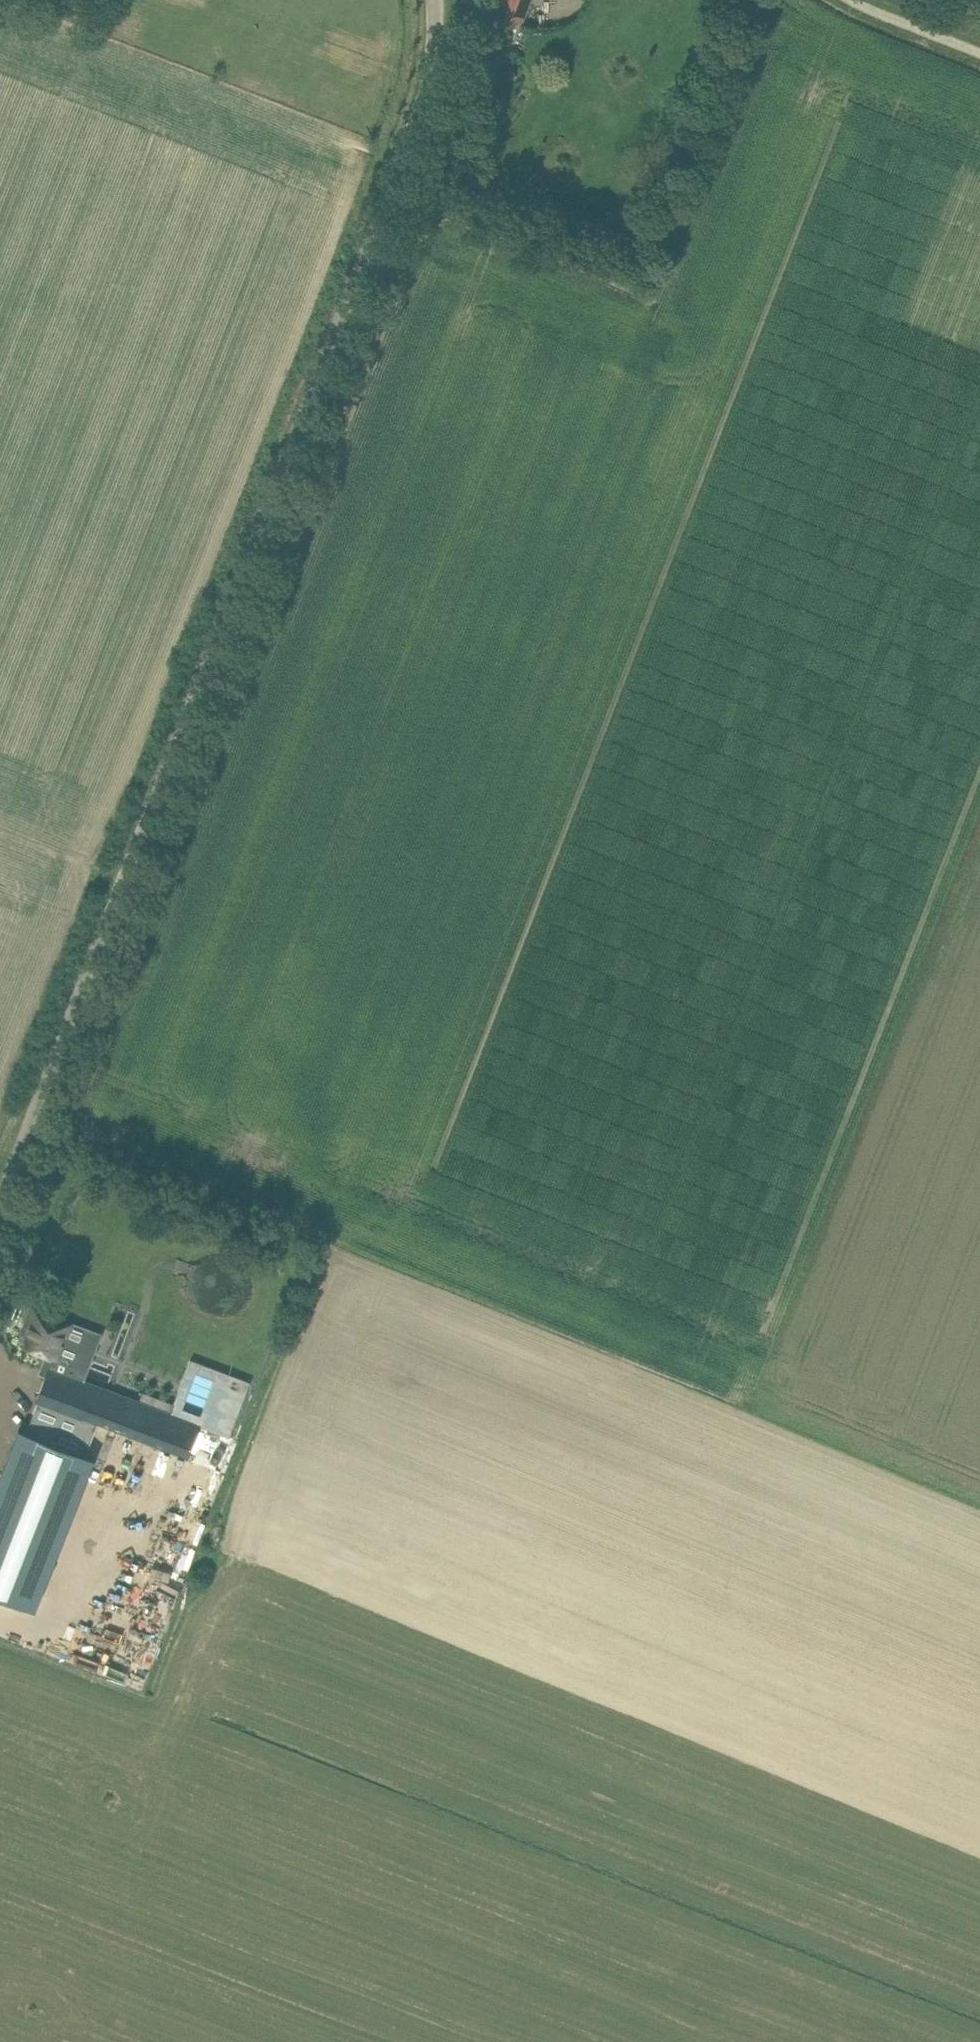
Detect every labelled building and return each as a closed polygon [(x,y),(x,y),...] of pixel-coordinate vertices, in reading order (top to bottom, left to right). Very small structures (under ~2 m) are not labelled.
[(522,21),(530,0),(504,0),(499,13),(508,16),(502,30),(517,35),(522,21)] [(80,1325),(32,1307),(23,1333),(28,1335),(24,1345),(47,1354),(40,1372),(47,1374),(50,1367),(66,1373),(70,1363),(72,1364),(82,1339),(75,1336),(80,1325)] [(66,1373),(50,1367),(47,1374),(38,1398),(40,1399),(40,1398),(189,1455),(200,1424),(66,1373)] [(26,1430),(3,1487),(0,1486),(0,1596),(34,1609),(94,1456),(26,1430)]
